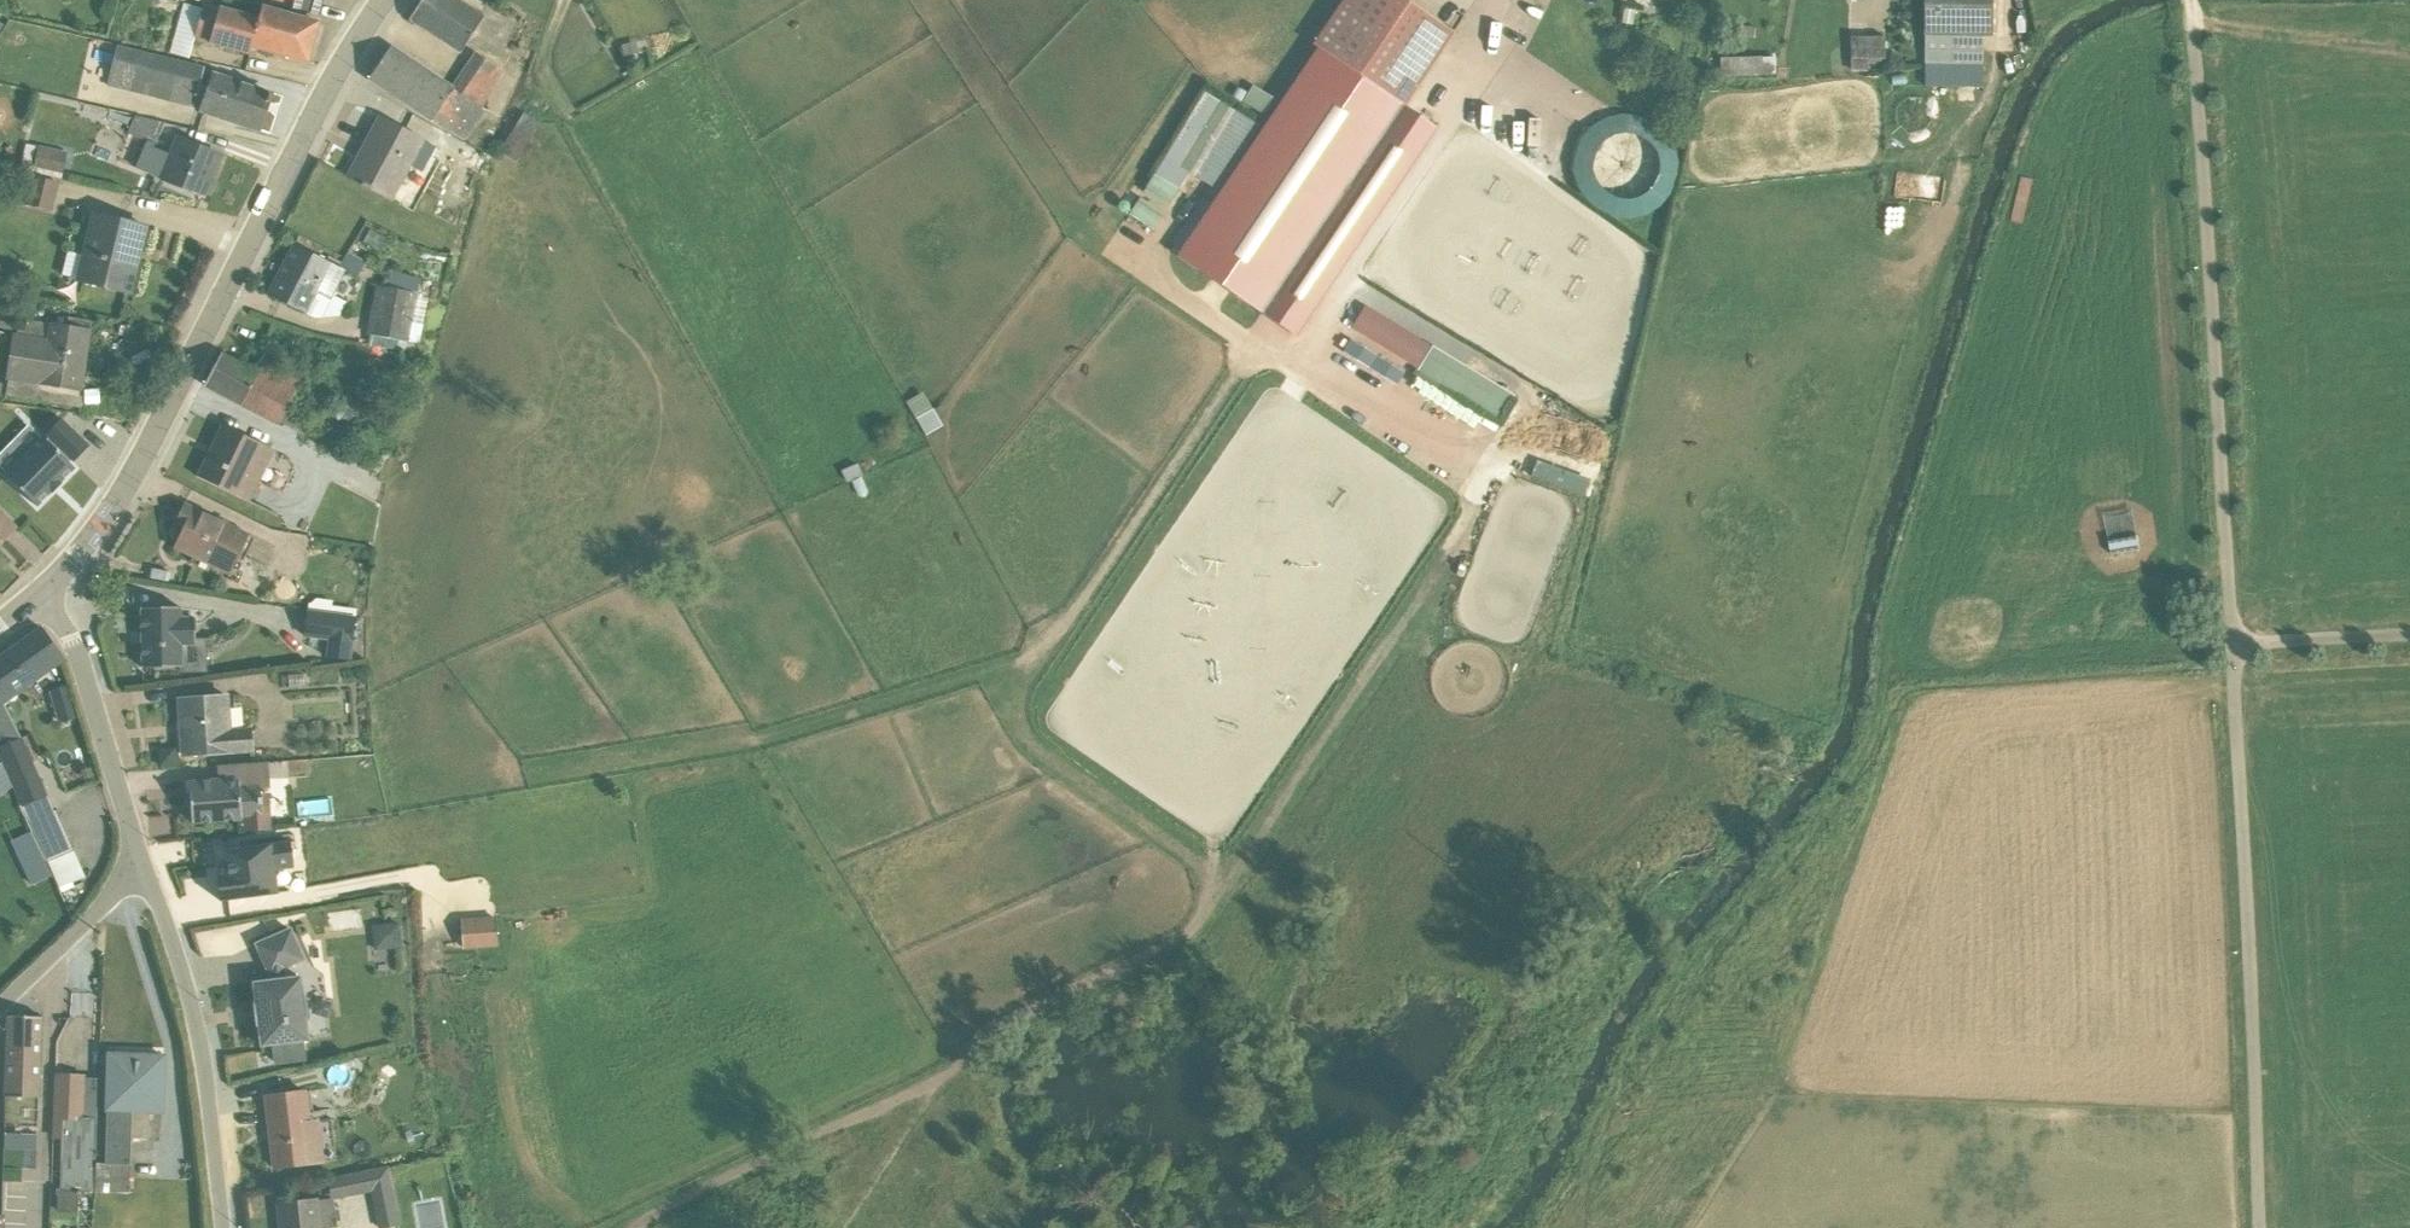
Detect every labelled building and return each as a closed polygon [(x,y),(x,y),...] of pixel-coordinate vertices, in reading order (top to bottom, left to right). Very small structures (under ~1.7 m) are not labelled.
[(290,10),(317,18),(322,0),(293,0),(290,10)] [(408,20),(458,53),(482,19),(454,0),(421,0),(408,20)] [(1310,45),(1315,48),(1404,108),(1453,35),(1403,0),(1341,0),(1310,45)] [(1935,24),(1997,23),(1996,0),(1935,0),(1935,24)] [(179,2),(165,53),(186,58),(193,41),(201,8),(179,2)] [(257,18),(203,4),(201,8),(193,41),(248,57),(251,48),(257,18)] [(316,24),(259,8),(257,18),(251,48),(305,63),(306,62),(316,24)] [(1736,39),(1735,44),(1754,45),(1754,39),(1753,39),(1754,28),(1739,27),(1738,39),(1736,39)] [(1849,38),(1849,73),(1865,72),(1865,66),(1879,65),(1879,60),(1883,60),(1883,37),(1849,38)] [(198,114),(257,130),(268,96),(202,72),(203,68),(116,47),(106,87),(188,108),(198,112),(198,114)] [(389,48),(368,79),(431,121),(464,140),(484,112),(481,110),(500,72),(474,53),(449,88),(389,48)] [(1431,126),(1404,108),(1315,48),(1174,256),(1290,334),(1431,126)] [(1761,59),(1719,59),(1719,78),(1761,77),(1761,72),(1773,72),(1773,58),(1761,59)] [(1256,127),(1255,125),(1202,93),(1141,193),(1165,208),(1176,190),(1179,190),(1188,175),(1215,190),(1256,127)] [(1654,221),(1682,131),(1616,111),(1611,129),(1592,123),(1570,195),(1654,221)] [(128,133),(155,145),(163,125),(134,118),(128,133)] [(423,142),(378,119),(347,178),(391,202),(423,142)] [(517,159),(533,137),(518,126),(502,147),(517,159)] [(163,165),(157,179),(201,196),(203,192),(207,194),(212,181),(208,179),(217,156),(174,138),(168,153),(163,152),(158,163),(163,165)] [(56,184),(30,178),(23,206),(50,212),(56,184)] [(90,215),(73,280),(128,293),(144,228),(90,215)] [(387,241),(368,231),(361,243),(381,253),(387,241)] [(266,295),(312,319),(321,317),(337,317),(344,302),(331,296),(343,271),(355,278),(363,262),(346,254),(337,268),(292,246),(266,295)] [(368,336),(366,347),(403,352),(404,347),(409,348),(413,324),(410,323),(417,281),(416,281),(387,272),(384,289),(373,288),(365,335),(368,336)] [(12,336),(5,378),(6,379),(4,398),(75,409),(87,333),(94,324),(66,319),(64,329),(18,322),(15,336),(12,336)] [(1518,394),(1434,343),(1419,369),(1503,420),(1518,394)] [(255,372),(220,354),(203,386),(277,425),(278,422),(322,448),(324,445),(326,446),(329,440),(312,431),(313,427),(298,418),(300,415),(287,407),(292,398),(295,399),(297,394),(294,392),(302,377),(263,356),(255,372)] [(381,362),(372,359),(366,386),(376,388),(377,388),(381,362)] [(324,389),(307,379),(300,392),(317,403),(324,389)] [(363,403),(337,390),(317,428),(334,438),(333,441),(346,448),(352,437),(347,435),(363,403)] [(909,399),(924,434),(942,427),(927,392),(909,399)] [(4,477),(36,507),(73,469),(68,463),(70,461),(72,463),(88,447),(60,420),(4,477)] [(273,452),(221,426),(196,477),(248,502),(273,452)] [(248,536),(182,504),(173,524),(181,529),(172,549),(229,576),(248,536)] [(2,541),(16,528),(0,512),(0,540),(2,541)] [(352,617),(353,617),(354,610),(330,607),(330,603),(316,601),(307,605),(307,611),(352,617)] [(140,610),(141,668),(180,668),(180,673),(208,672),(207,640),(193,640),(192,618),(180,618),(180,609),(140,610)] [(355,618),(306,611),(302,638),(327,642),(325,658),(349,661),(355,618)] [(39,629),(0,657),(0,704),(62,659),(40,629),(39,629)] [(227,697),(178,700),(182,756),(251,751),(249,729),(241,729),(239,705),(228,705),(227,697)] [(69,700),(53,706),(60,725),(75,720),(69,700)] [(58,889),(84,878),(55,811),(53,811),(21,738),(18,739),(0,704),(0,764),(58,889)] [(61,777),(82,768),(75,750),(53,759),(61,777)] [(184,784),(186,804),(189,804),(191,823),(238,820),(239,817),(241,816),(243,834),(270,830),(268,813),(266,795),(258,796),(257,789),(237,791),(236,782),(216,784),(216,780),(184,784)] [(216,877),(219,902),(276,894),(273,871),(292,869),(289,843),(218,852),(221,876),(216,877)] [(373,924),(373,946),(402,946),(401,923),(373,924)] [(284,969),(298,963),(304,961),(290,930),(254,945),(263,963),(268,975),(268,982),(252,983),(254,1004),(253,1004),(255,1026),(257,1026),(260,1047),(272,1045),(274,1064),(304,1060),(302,1041),(307,1040),(305,1021),(308,1018),(305,997),(302,995),(300,977),(284,978),(284,969)] [(35,1128),(40,1018),(6,1016),(2,1097),(2,1126),(35,1128)] [(160,1112),(162,1057),(107,1055),(103,1165),(94,1165),(92,1192),(128,1194),(129,1150),(147,1151),(147,1112),(160,1112)] [(50,1140),(60,1141),(58,1191),(56,1213),(74,1214),(76,1192),(92,1192),(96,1106),(83,1105),(84,1076),(52,1075),(50,1140)] [(305,1092),(264,1097),(273,1168),(322,1163),(318,1120),(308,1121),(305,1092)] [(326,1180),(330,1201),(369,1193),(377,1227),(388,1227),(398,1226),(387,1168),(326,1180)] [(280,1227),(320,1227),(317,1201),(277,1206),(280,1227)]
